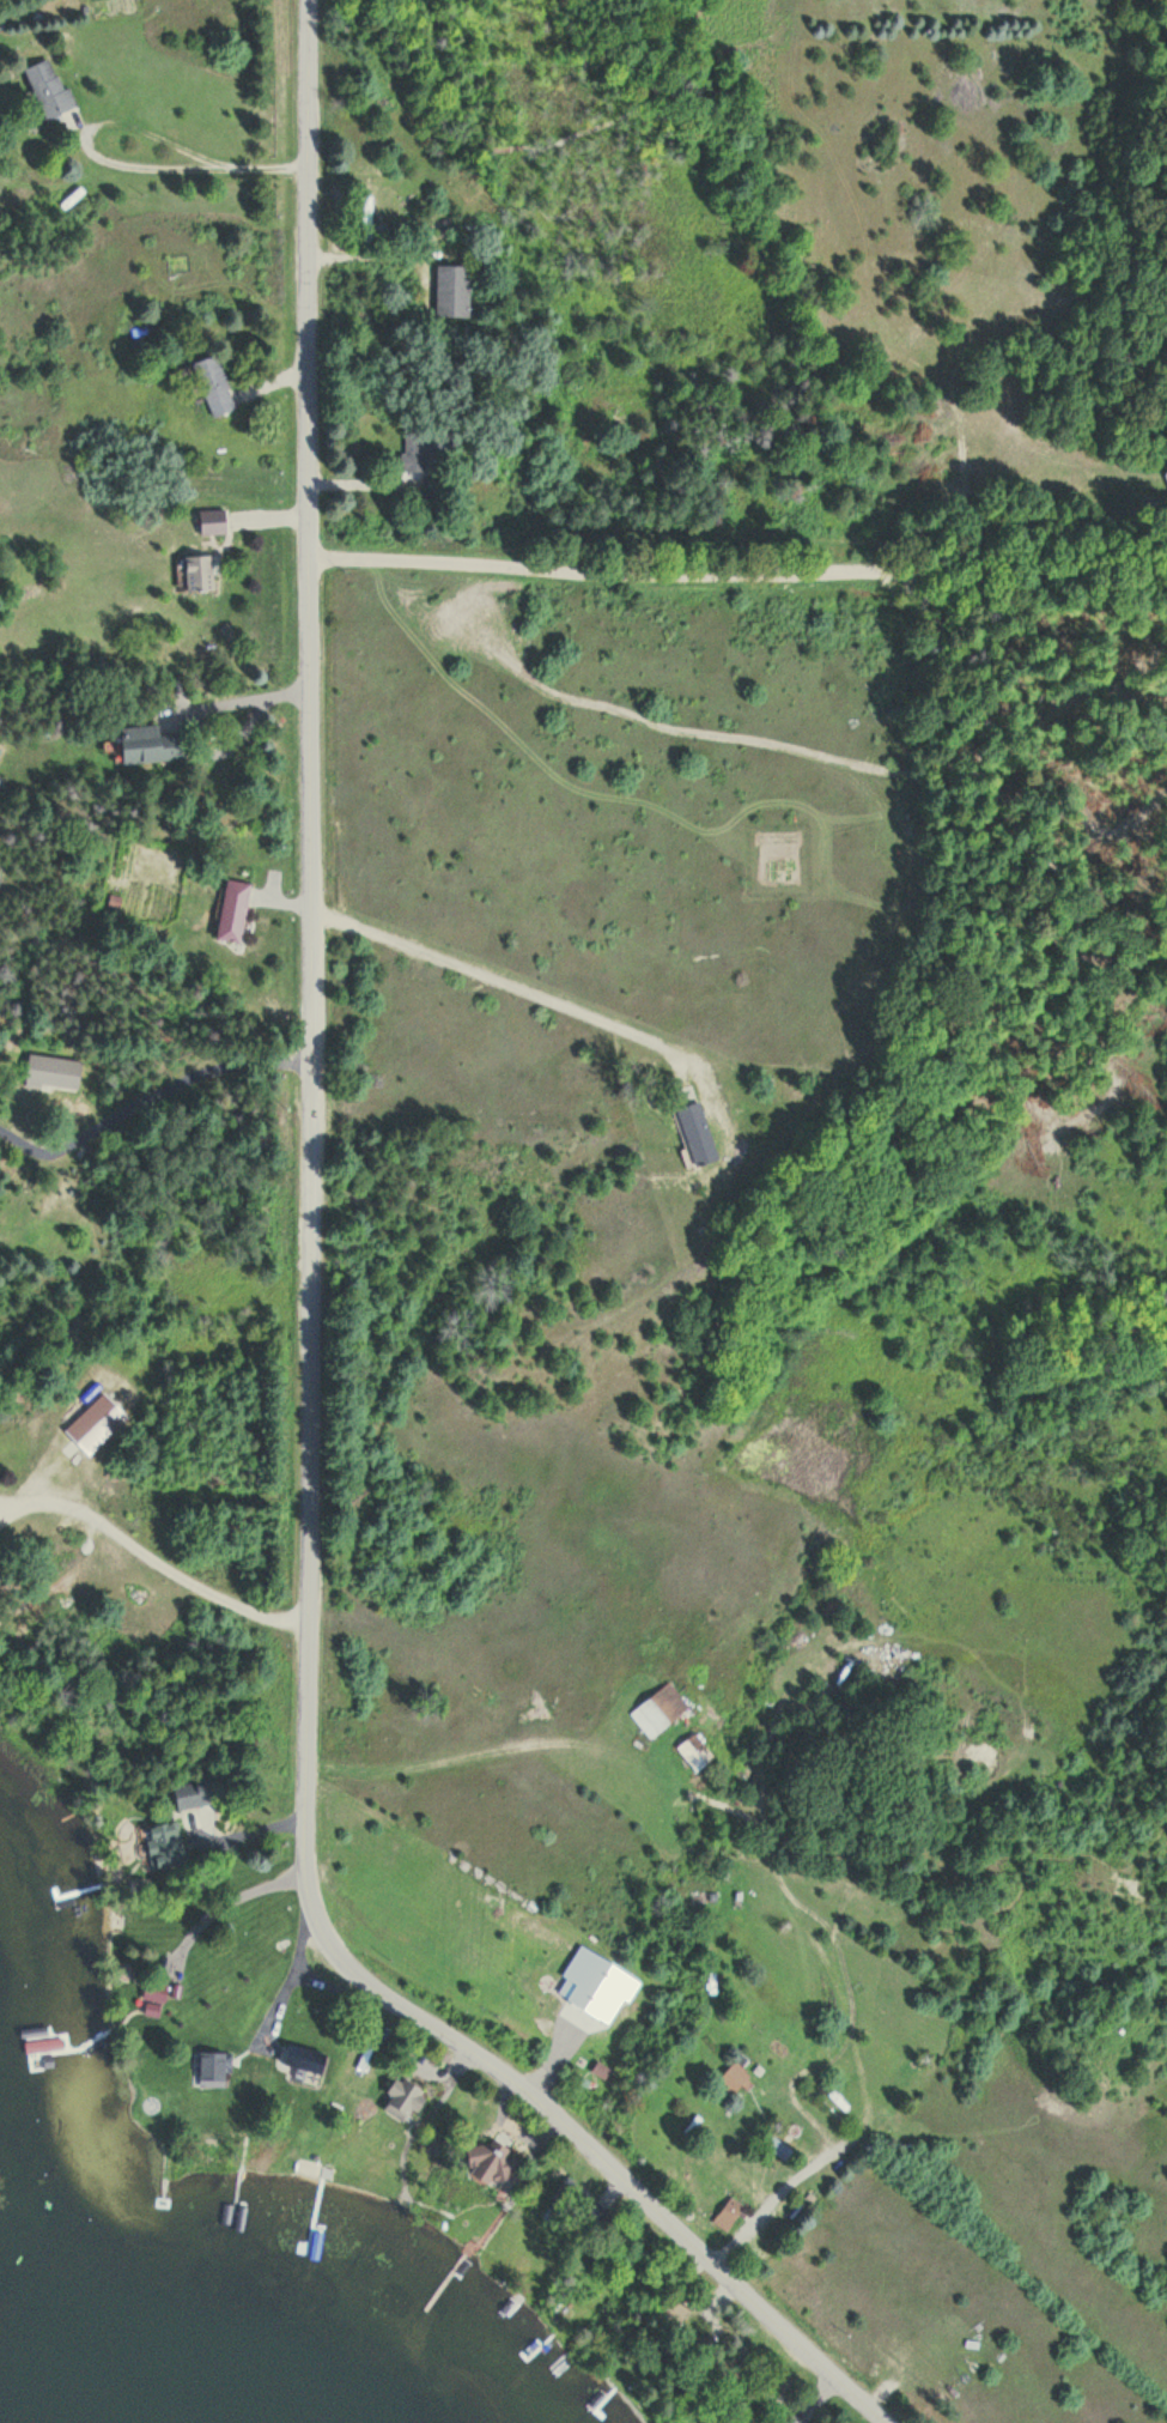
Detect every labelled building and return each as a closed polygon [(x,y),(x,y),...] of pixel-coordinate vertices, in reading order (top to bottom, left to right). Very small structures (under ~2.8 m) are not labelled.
[(25,70),(47,121),(75,109),(53,58),(25,70)] [(373,244),(373,196),(360,196),(360,244),(373,244)] [(471,266),(438,266),(437,317),(471,317),(471,266)] [(213,419),(236,411),(219,357),(195,364),(213,419)] [(426,472),(426,454),(460,454),(460,434),(404,434),(404,472),(426,472)] [(202,511),(202,535),(227,535),(227,511),(202,511)] [(187,593),(214,593),(214,558),(187,558),(187,593)] [(185,735),(161,737),(160,727),(123,730),(126,766),(187,760),(185,735)] [(243,943),(251,884),(227,880),(218,939),(243,943)] [(83,1062),(31,1055),(26,1086),(78,1094),(83,1062)] [(692,1167),(718,1160),(701,1102),(676,1109),(692,1167)] [(629,1714),(650,1741),(691,1709),(670,1682),(629,1714)] [(715,1758),(696,1734),(677,1749),(697,1773),(715,1758)] [(216,1804),(212,1779),(174,1786),(179,1811),(216,1804)] [(154,1870),(186,1865),(179,1823),(147,1828),(154,1870)] [(142,1999),(165,2004),(169,1986),(146,1981),(142,1999)] [(327,2056),(288,2044),(282,2065),(321,2077),(327,2056)] [(227,2082),(227,2054),(199,2054),(199,2082),(227,2082)] [(408,2118),(408,2115),(422,2115),(422,2084),(390,2084),(390,2118),(408,2118)] [(796,2154),(770,2135),(762,2145),(788,2165),(796,2154)] [(517,2158),(506,2161),(502,2142),(469,2149),(477,2187),(521,2177),(517,2158)] [(608,2207),(567,2180),(550,2205),(591,2232),(608,2207)] [(746,2208),(732,2198),(714,2223),(728,2233),(746,2208)] [(688,2310),(670,2298),(652,2325),(669,2337),(688,2310)] [(762,2361),(751,2352),(740,2366),(750,2375),(762,2361)]
